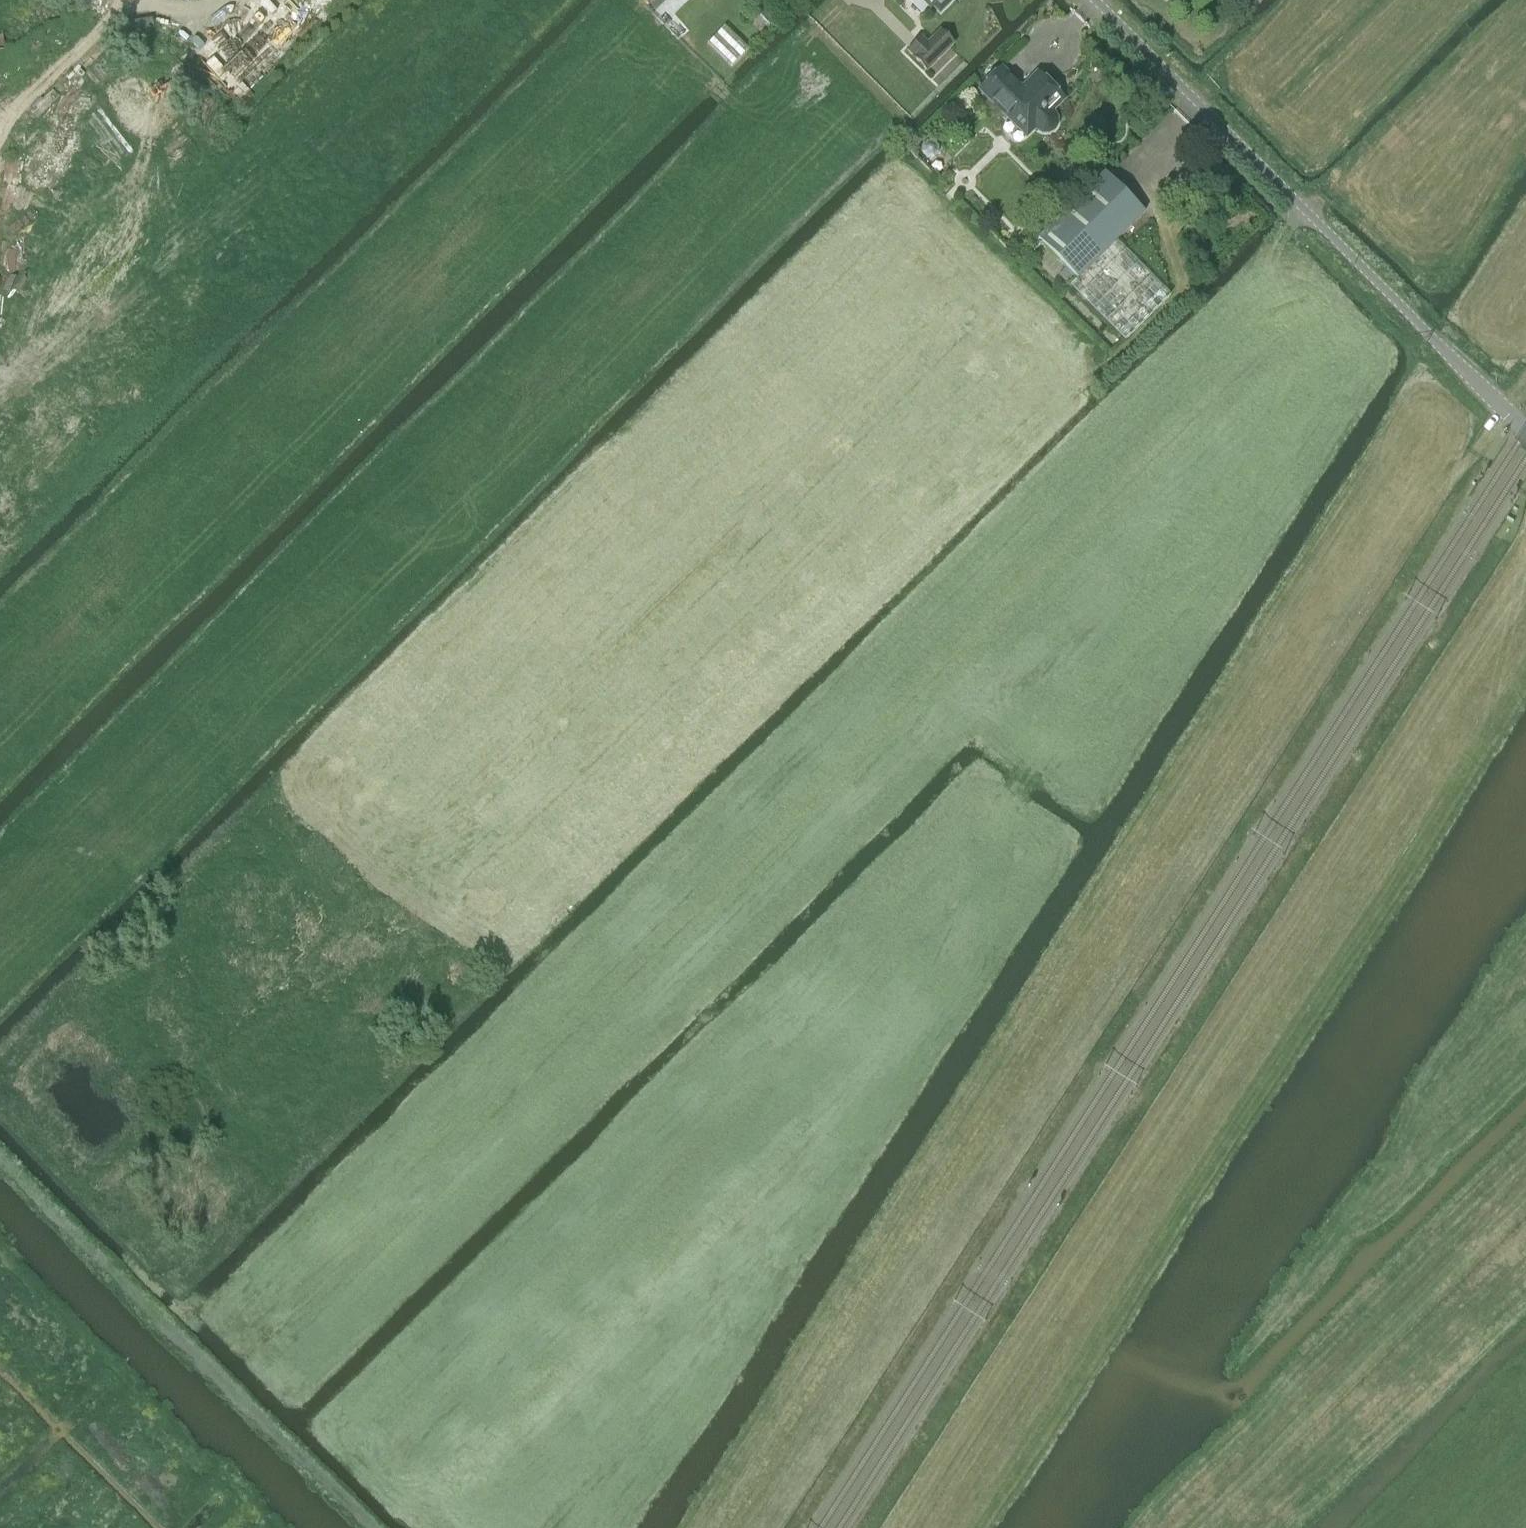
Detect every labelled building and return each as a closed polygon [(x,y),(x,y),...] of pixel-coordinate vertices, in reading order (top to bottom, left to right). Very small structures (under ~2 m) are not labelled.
[(930,11),(940,0),(919,0),(930,11)] [(922,41),(908,56),(929,76),(956,47),(941,33),(928,47),(922,41)] [(980,93),(1023,135),(1033,128),(1041,131),(1045,132),(1048,131),(1051,129),(1054,126),(1054,123),(1054,119),(1050,112),(1061,100),(1037,75),(1022,90),(1002,70),(980,93)] [(933,142),(927,142),(923,146),(923,152),(927,157),(933,157),(938,152),(938,147),(933,142)] [(1038,240),(1077,279),(1116,242),(1144,213),(1105,174),(1038,240)] [(1170,296),(1116,242),(1077,279),(1070,287),(1125,342),(1170,296)]
